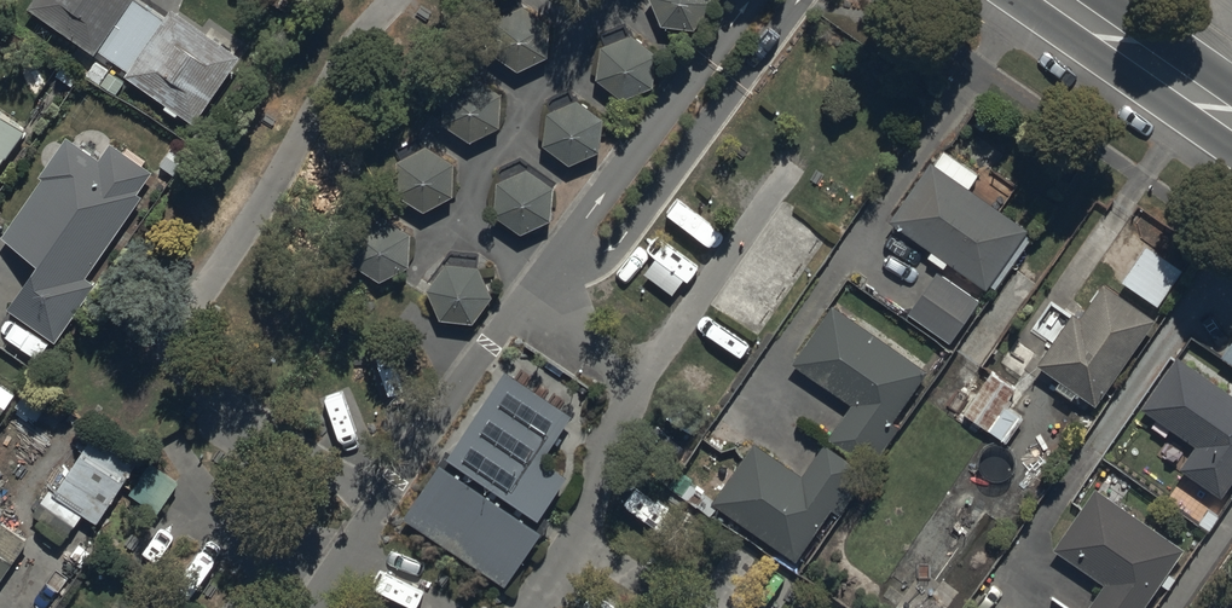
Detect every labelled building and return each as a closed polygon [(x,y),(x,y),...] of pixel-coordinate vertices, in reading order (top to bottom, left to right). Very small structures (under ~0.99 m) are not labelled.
[(31,17),(101,65),(104,60),(137,83),(132,89),(199,135),(245,68),(178,22),(171,33),(139,10),(146,0),(42,0),(31,17)] [(280,17),(292,0),(254,0),(280,17)] [(660,31),(695,36),(717,8),(714,0),(648,0),(660,31)] [(555,28),(528,6),(494,18),(488,53),(516,76),(549,64),(555,28)] [(664,59),(638,35),(604,46),(597,81),(623,105),(657,93),(664,59)] [(93,62),(83,75),(117,101),(127,89),(93,62)] [(506,97),(477,78),(445,93),(442,129),(472,149),(504,133),(506,97)] [(609,126),(582,103),(549,114),(542,149),(569,172),(602,161),(609,126)] [(30,132),(0,111),(0,175),(30,132)] [(459,168),(430,148),(398,163),(395,199),(424,219),(457,203),(459,168)] [(96,292),(87,286),(145,205),(159,185),(113,153),(99,172),(73,154),(6,248),(41,273),(10,317),(56,349),(96,292)] [(929,157),(888,216),(982,281),(1023,222),(929,157)] [(555,190),(524,173),(493,192),(494,227),(525,244),(556,226),(555,190)] [(414,238),(385,218),(353,233),(350,269),(380,289),(412,273),(414,238)] [(477,255),(442,252),(422,282),(437,314),(472,317),(493,287),(477,255)] [(1037,358),(1093,396),(1151,311),(1096,273),(1037,358)] [(942,280),(910,325),(955,356),(987,311),(942,280)] [(924,364),(829,300),(791,356),(852,397),(829,431),(872,460),(895,426),(886,420),(924,364)] [(1231,357),(1231,331),(1220,348),(1231,357)] [(1195,442),(1181,463),(1220,490),(1231,472),(1231,386),(1177,349),(1139,404),(1195,442)] [(1028,426),(1006,410),(1018,394),(992,375),(961,417),(986,436),(1008,452),(1028,426)] [(573,421),(505,377),(408,526),(508,590),(549,527),(539,521),(566,479),(545,465),(573,421)] [(22,400),(0,385),(0,431),(22,400)] [(823,439),(802,470),(754,437),(713,497),(796,553),(831,502),(841,509),(868,470),(823,439)] [(60,500),(100,528),(142,469),(102,441),(60,500)] [(1103,579),(1083,607),(1138,607),(1182,545),(1145,519),(1094,485),(1053,544),(1103,579)] [(33,550),(0,527),(0,597),(33,550)]
